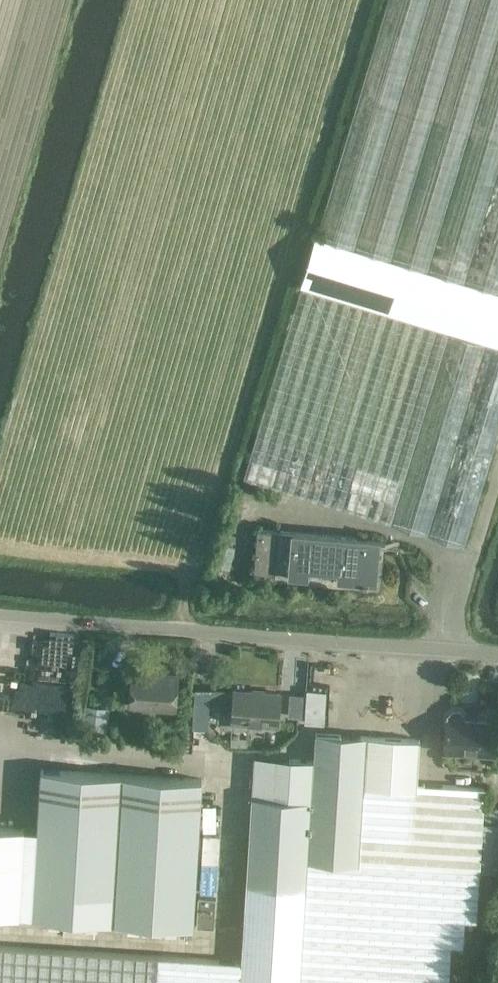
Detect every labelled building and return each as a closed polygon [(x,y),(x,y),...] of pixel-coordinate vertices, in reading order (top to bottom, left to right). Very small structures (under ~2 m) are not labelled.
[(264,404),(242,477),(465,545),(497,434),(497,0),(387,0),(316,235),(314,235),(264,404)] [(380,537),(291,530),(290,531),(257,529),(254,578),(376,588),(380,537)] [(131,673),(129,706),(175,709),(177,675),(159,673),(159,676),(131,673)] [(290,688),(289,713),(306,713),(305,720),(325,721),(326,689),(290,688)] [(234,690),(231,722),(277,725),(279,693),(234,690)] [(81,728),(106,731),(109,708),(84,705),(81,728)] [(497,722),(463,720),(463,715),(459,711),(452,711),(448,714),(447,719),(446,719),(444,751),(495,754),(497,722)] [(451,946),(462,947),(464,922),(476,922),(479,871),(497,872),(497,808),(484,807),(485,789),(473,788),(472,794),(416,789),(419,739),(315,733),(314,761),(253,758),(241,961),(0,946),(0,982),(448,982),(451,946)] [(192,926),(202,778),(41,768),(37,829),(0,826),(0,914),(19,916),(19,915),(192,926)] [(216,892),(220,834),(203,833),(199,892),(216,892)] [(213,927),(215,897),(198,897),(196,926),(213,927)]
